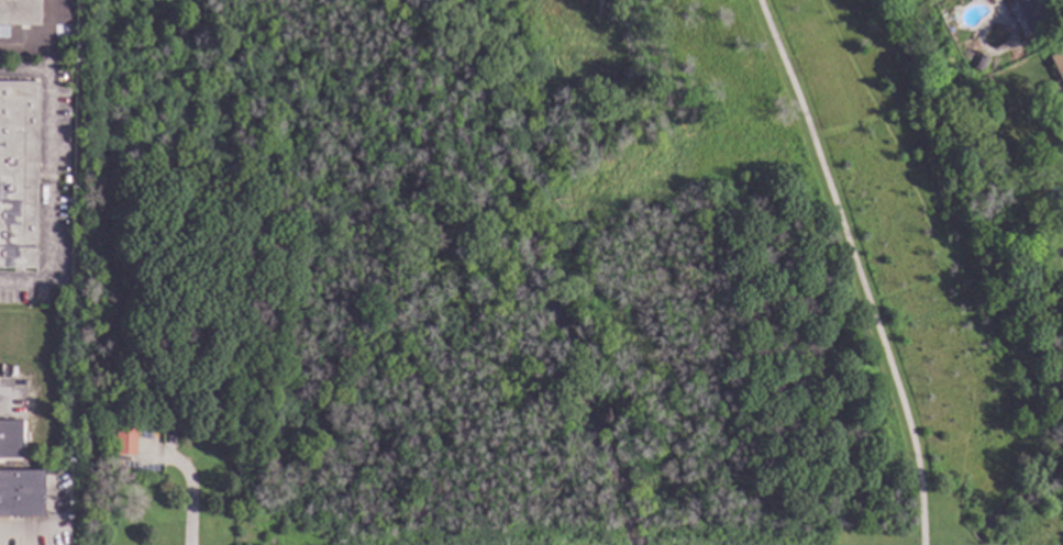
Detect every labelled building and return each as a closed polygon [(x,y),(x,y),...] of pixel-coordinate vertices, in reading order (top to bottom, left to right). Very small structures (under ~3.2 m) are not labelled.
[(40,26),(0,26),(0,0),(40,0),(40,26)] [(1029,36),(1012,0),(1050,0),(1053,8),(1040,13),(1047,27),(1029,36)] [(988,58),(981,73),(971,67),(978,54),(988,58)] [(1052,63),(1062,57),(1062,86),(1052,63)] [(35,269),(0,269),(0,81),(36,81),(35,269)] [(22,459),(22,421),(0,421),(0,459),(22,459)] [(135,455),(114,455),(115,429),(117,429),(135,429),(135,455)] [(43,518),(0,518),(0,472),(43,471),(43,518)]
